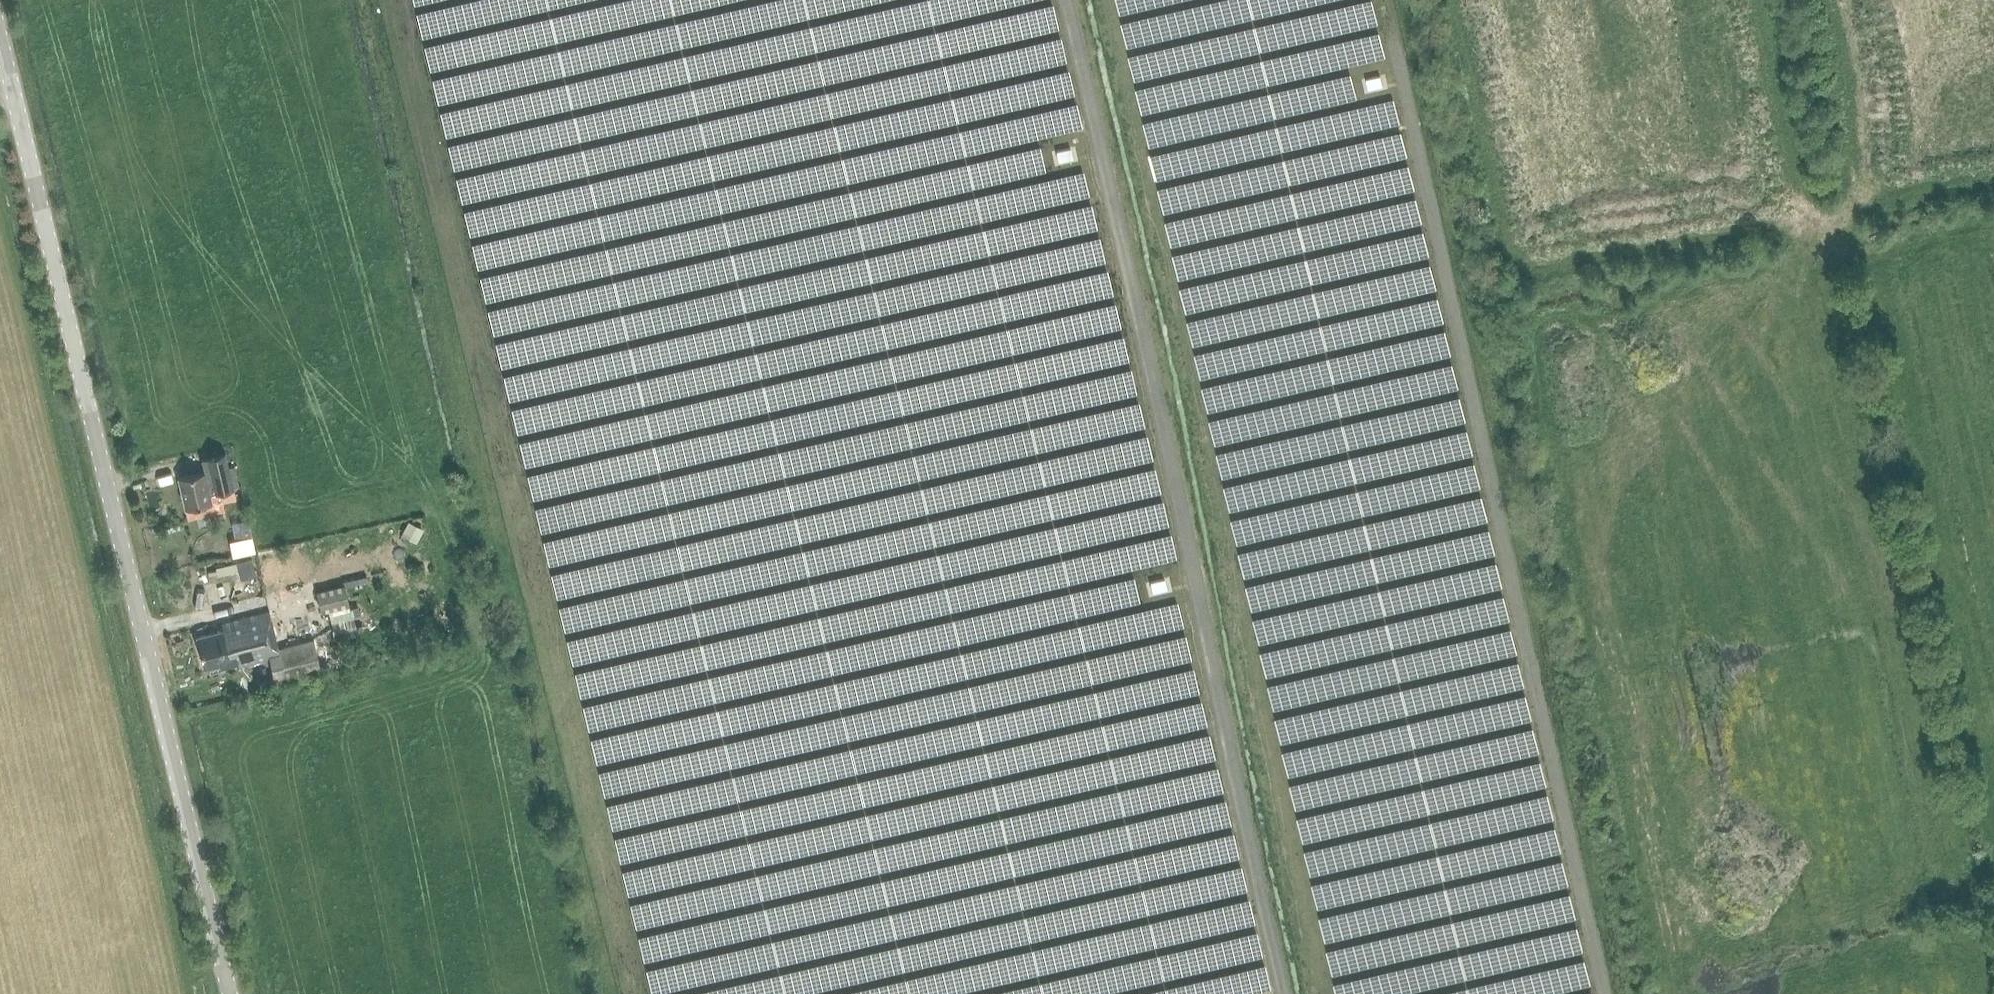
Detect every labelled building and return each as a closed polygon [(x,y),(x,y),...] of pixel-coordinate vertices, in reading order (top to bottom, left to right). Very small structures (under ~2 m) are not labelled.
[(179,478),(186,508),(211,502),(209,494),(234,488),(225,454),(201,460),(204,472),(179,478)] [(348,605),(344,587),(317,593),(321,612),(348,605)] [(313,640),(278,649),(268,611),(221,624),(222,630),(196,637),(204,668),(229,661),(230,666),(241,664),(241,666),(269,659),(275,682),(321,669),(313,640)]
